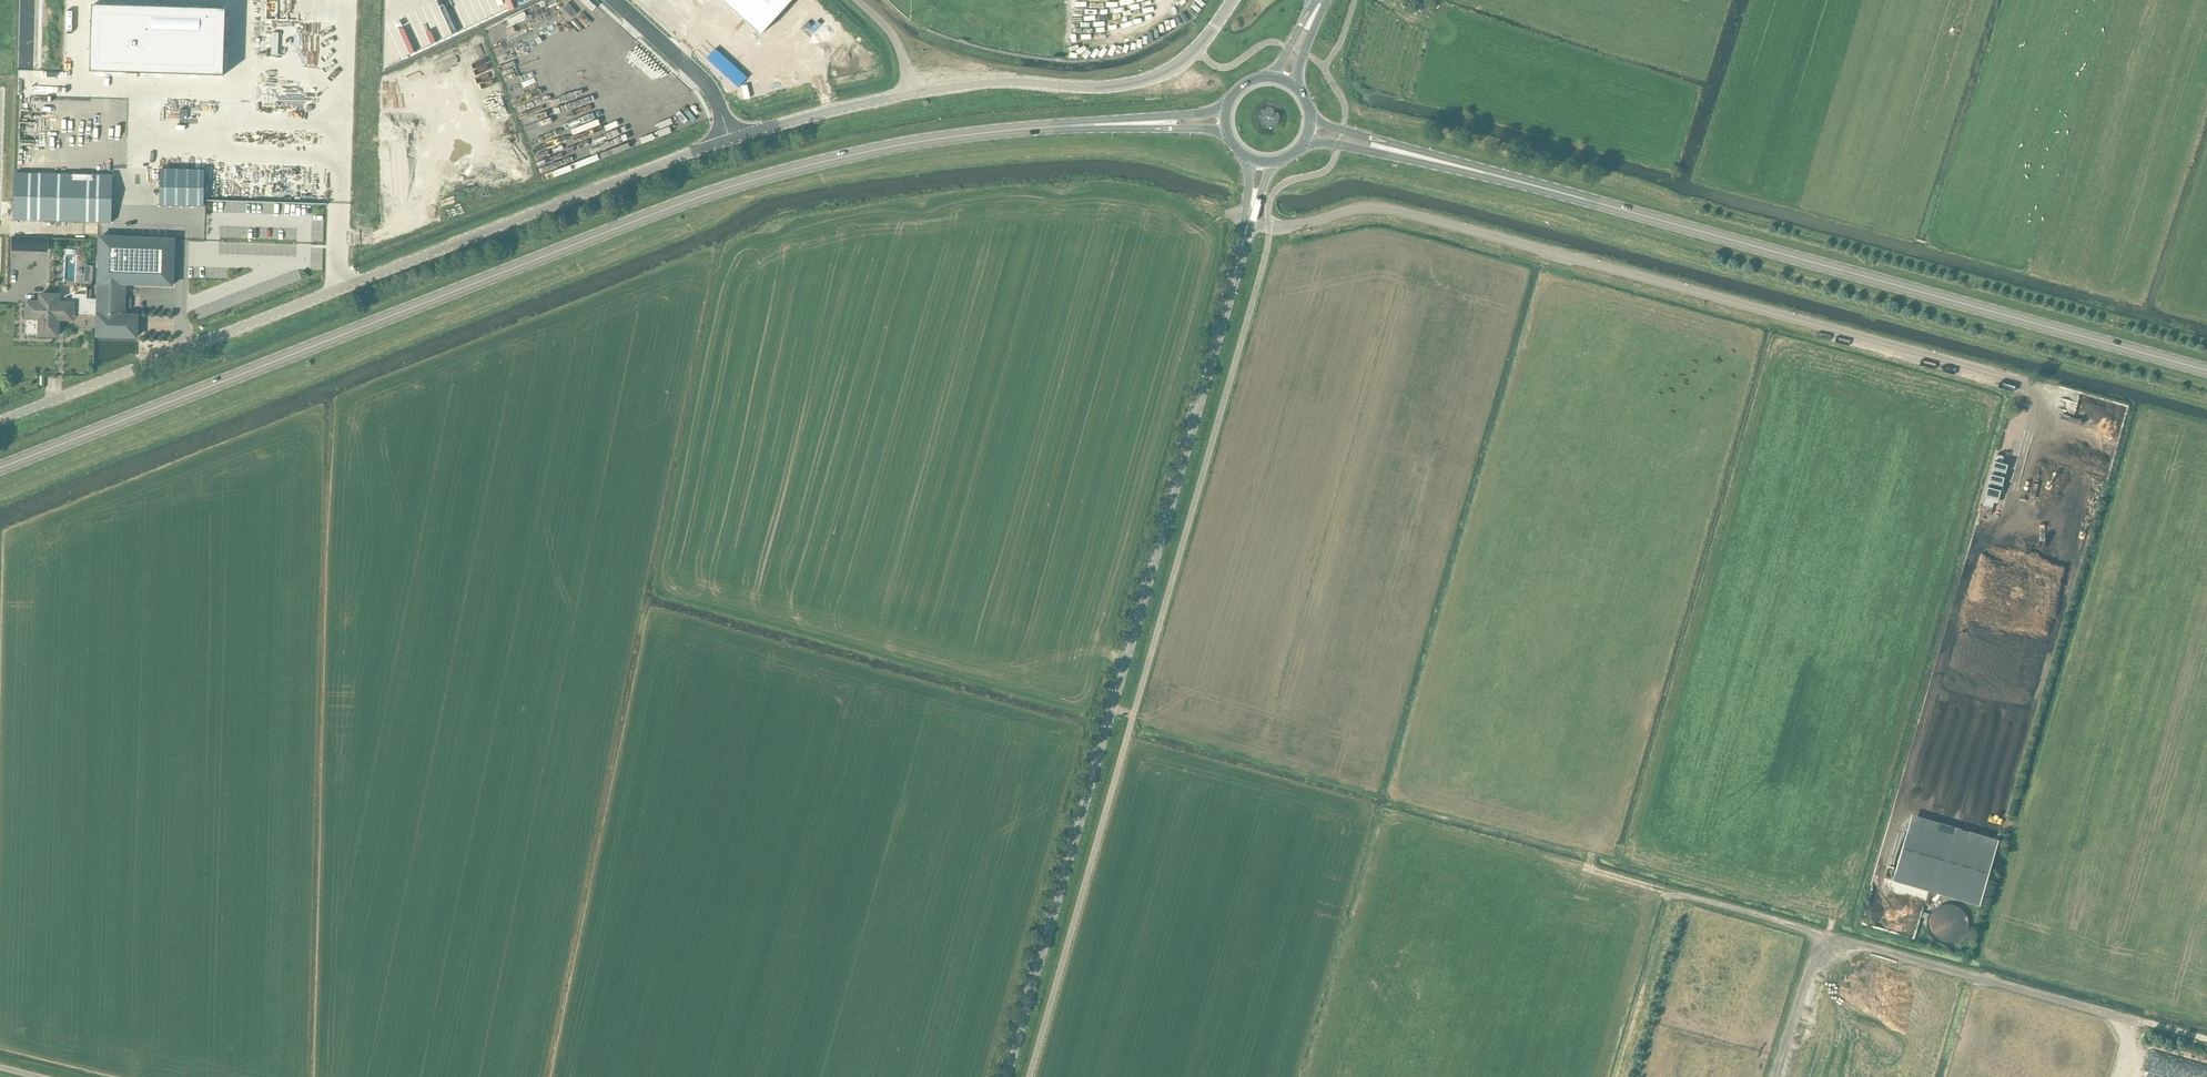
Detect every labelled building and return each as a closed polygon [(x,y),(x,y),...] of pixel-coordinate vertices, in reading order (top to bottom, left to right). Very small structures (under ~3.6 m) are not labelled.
[(768,42),(806,0),(721,0),(768,42)] [(81,6),(81,72),(214,73),(214,7),(81,6)] [(531,136),(531,123),(513,123),(513,167),(530,167),(531,150),(538,150),(538,136),(531,136)] [(205,170),(160,170),(159,205),(204,206),(205,170)] [(113,176),(14,173),(13,221),(112,222),(113,176)] [(13,236),(13,250),(48,251),(49,237),(13,236)] [(174,239),(100,237),(97,315),(97,338),(136,339),(137,322),(132,322),(132,316),(124,316),(124,308),(131,309),(131,299),(125,299),(125,284),(172,286),(174,239)] [(92,266),(85,265),(84,281),(92,281),(92,266)] [(27,306),(26,319),(36,319),(39,319),(39,336),(58,336),(58,314),(73,315),(73,314),(95,315),(96,298),(87,298),(87,295),(73,295),(73,300),(59,300),(59,298),(59,296),(40,295),(40,303),(27,302),(27,306)] [(1378,312),(1384,305),(1373,296),(1367,303),(1378,312)] [(1983,506),(1992,509),(1994,502),(1998,503),(2001,491),(2004,492),(2004,474),(2006,475),(2008,465),(2004,464),(2003,456),(1996,455),(1983,506)] [(2062,455),(2060,462),(2082,467),(2084,460),(2062,455)] [(1909,826),(1893,880),(1979,905),(1994,850),(1909,826)] [(1934,934),(1966,933),(1966,906),(1933,907),(1934,934)]
